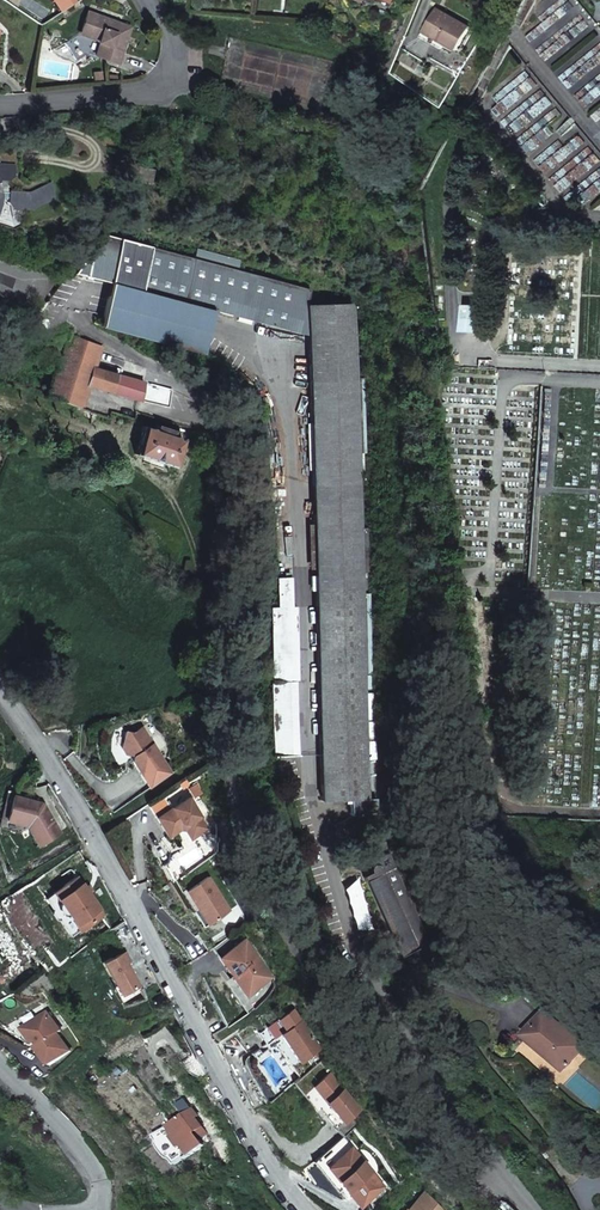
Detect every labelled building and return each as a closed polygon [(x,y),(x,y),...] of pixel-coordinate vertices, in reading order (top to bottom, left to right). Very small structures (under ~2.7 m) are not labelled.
[(440,11),(427,35),(449,47),(460,54),(474,30),(440,11)] [(128,26),(87,12),(81,29),(80,31),(65,42),(77,59),(87,51),(94,54),(116,62),(128,26)] [(449,47),(427,35),(423,41),(445,53),(449,47)] [(0,146),(0,197),(6,197),(6,200),(9,205),(12,203),(17,203),(21,207),(23,203),(34,201),(35,203),(51,196),(47,188),(51,186),(44,171),(30,178),(20,174),(14,175),(9,172),(13,162),(19,162),(20,143),(0,146)] [(121,177),(132,179),(134,164),(122,162),(121,177)] [(146,165),(134,164),(132,179),(144,180),(146,165)] [(107,234),(99,244),(111,241),(112,235),(107,234)] [(86,275),(110,282),(212,309),(308,334),(307,304),(311,288),(238,269),(241,259),(198,248),(195,257),(112,235),(111,241),(99,244),(92,253),(86,275)] [(110,282),(99,323),(100,324),(104,325),(106,326),(201,352),(212,309),(110,282)] [(353,303),(307,304),(308,334),(310,389),(355,387),(356,387),(353,303)] [(480,305),(463,304),(462,330),(478,331),(480,305)] [(47,391),(77,402),(86,379),(138,397),(143,380),(93,362),(100,342),(70,329),(47,391)] [(355,387),(310,389),(312,458),(322,798),(350,798),(362,797),(369,797),(362,588),(362,572),(358,469),(358,453),(356,387),(355,387)] [(156,426),(144,422),(135,450),(176,462),(184,434),(173,431),(174,427),(157,422),(156,426)] [(274,605),(289,605),(287,574),(274,575),(274,605)] [(275,679),(294,678),(291,605),(289,605),(274,605),(272,605),(275,679)] [(297,678),(294,678),(275,679),(272,679),(274,754),(299,753),(297,678)] [(135,730),(127,728),(123,744),(132,747),(136,752),(135,758),(151,786),(172,774),(144,724),(135,730)] [(132,747),(123,744),(127,751),(136,752),(132,747)] [(43,803),(13,794),(6,818),(26,824),(38,843),(59,831),(43,803)] [(191,797),(158,817),(169,836),(182,829),(183,823),(189,825),(196,837),(209,829),(191,797)] [(362,797),(350,798),(352,813),(362,812),(362,797)] [(362,797),(362,812),(378,812),(378,797),(369,797),(362,797)] [(192,839),(196,837),(189,825),(183,823),(182,827),(186,828),(192,839)] [(388,844),(386,835),(377,837),(380,846),(388,844)] [(431,941),(392,849),(376,857),(378,862),(376,863),(375,864),(375,866),(375,868),(375,870),(370,872),(372,878),(404,953),(431,941)] [(77,871),(54,887),(79,925),(102,909),(77,871)] [(210,877),(188,891),(199,910),(202,908),(212,924),(231,912),(210,877)] [(54,887),(45,893),(71,931),(79,925),(54,887)] [(205,928),(212,924),(202,908),(199,910),(195,912),(205,928)] [(247,939),(220,957),(246,996),(273,978),(247,939)] [(103,957),(119,990),(138,980),(132,968),(130,968),(125,958),(129,956),(124,946),(103,957)] [(257,1029),(265,1041),(284,1028),(293,1042),(288,1045),(297,1059),(317,1046),(292,1007),(257,1029)] [(549,1013),(544,1009),(533,1022),(538,1027),(549,1013)] [(48,1011),(29,1026),(41,1044),(38,1046),(51,1065),(71,1050),(58,1032),(62,1030),(48,1011)] [(522,1037),(565,1072),(588,1045),(584,1041),(574,1033),(549,1013),(538,1027),(533,1022),(522,1037)] [(39,1041),(29,1026),(25,1028),(36,1043),(39,1041)] [(279,1032),(288,1045),(293,1042),(284,1028),(279,1032)] [(578,1028),(574,1033),(584,1041),(588,1036),(578,1028)] [(328,1071),(312,1085),(330,1107),(323,1113),(334,1126),(357,1107),(328,1071)] [(191,1110),(156,1135),(177,1164),(204,1145),(200,1139),(207,1133),(195,1116),(191,1110)] [(384,1186),(354,1148),(329,1167),(360,1206),(384,1186)] [(401,1209),(441,1209),(421,1190),(401,1209)]
